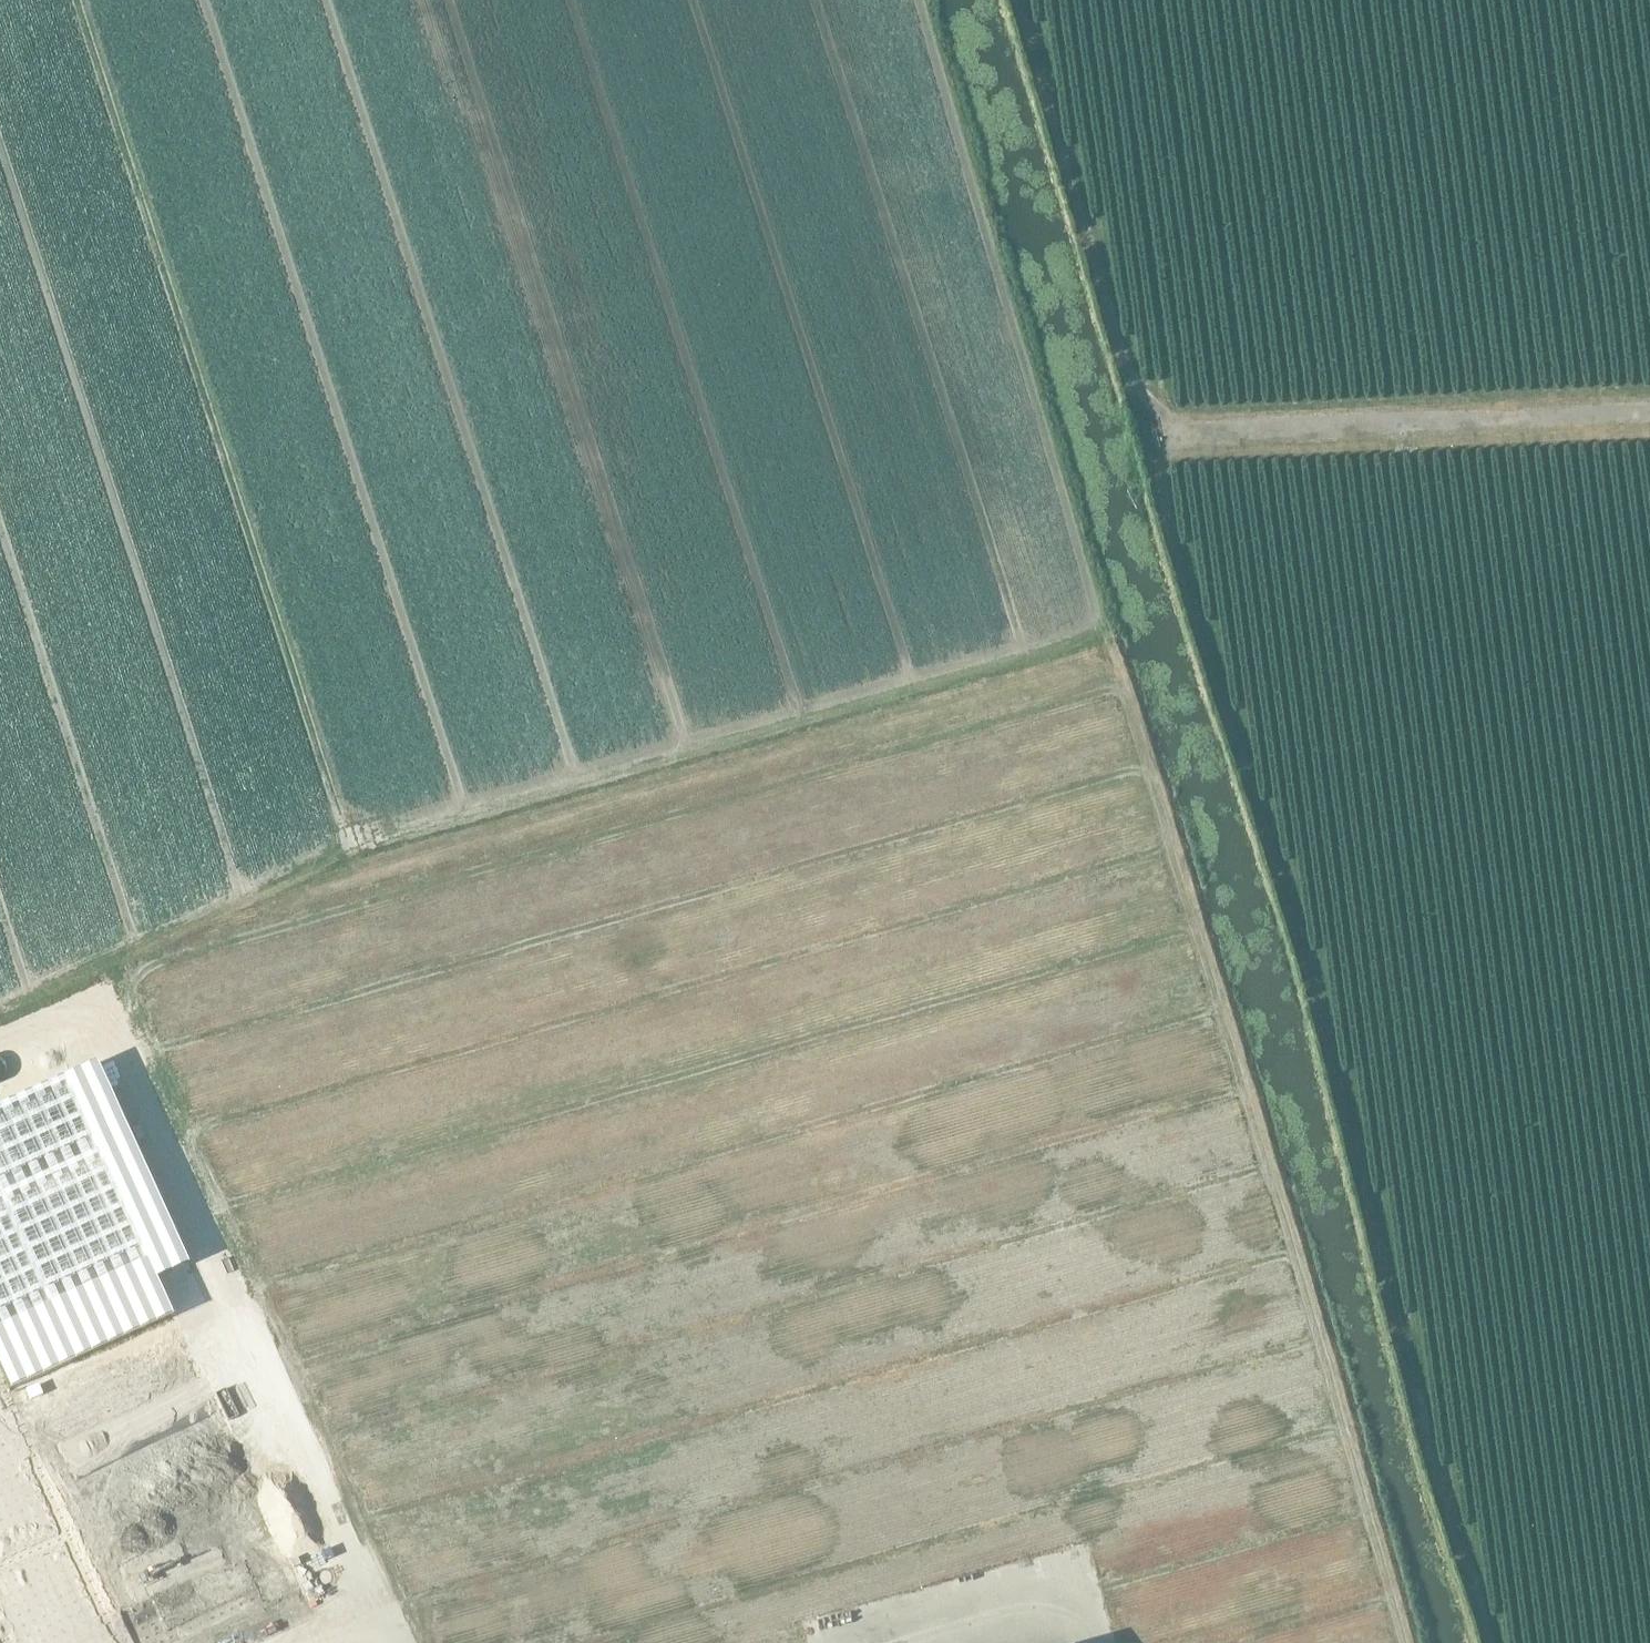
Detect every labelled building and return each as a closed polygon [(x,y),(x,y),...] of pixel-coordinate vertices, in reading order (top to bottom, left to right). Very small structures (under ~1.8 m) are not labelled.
[(96,1063),(0,1106),(0,1370),(9,1390),(172,1316),(156,1279),(188,1265),(96,1063)] [(0,1383),(0,1642),(119,1642),(0,1383)]
